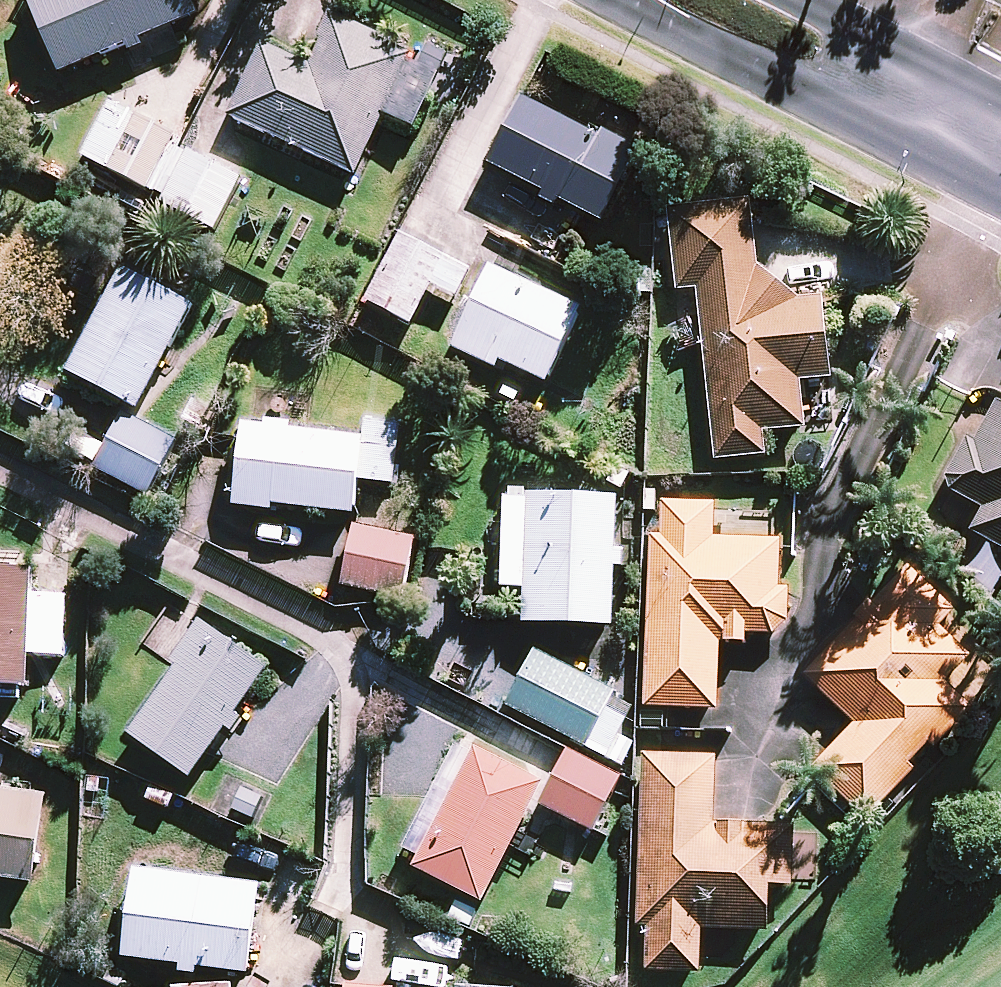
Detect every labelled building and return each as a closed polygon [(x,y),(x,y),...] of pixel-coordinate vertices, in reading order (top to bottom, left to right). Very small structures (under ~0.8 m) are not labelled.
[(73,78),(136,51),(139,56),(154,50),(151,44),(210,19),(201,0),(40,0),(39,1),(73,78)] [(238,122),(367,182),(425,57),(348,21),(344,19),(320,70),(273,48),(238,122)] [(571,205),(616,228),(650,161),(532,101),(498,167),(552,195),(548,203),(567,212),(571,205)] [(120,176),(147,120),(118,106),(91,161),(120,176)] [(120,176),(161,195),(188,140),(147,120),(120,176)] [(173,211),(226,237),(253,181),(200,155),(173,211)] [(706,294),(724,464),(776,459),(774,436),(815,432),(810,386),(842,382),(834,301),(808,304),(768,270),(761,203),(678,211),(687,296),(706,294)] [(375,306),(422,330),(443,291),(457,263),(410,239),(375,306)] [(481,275),(457,263),(443,291),(466,302),(481,275)] [(509,366),(556,388),(592,314),(501,271),(462,353),(506,374),(509,366)] [(151,414),(205,310),(131,272),(77,376),(151,414)] [(985,445),(977,441),(956,481),(960,495),(992,512),(979,535),(1000,547),(1000,415),(985,445)] [(105,473),(158,501),(187,445),(134,417),(105,473)] [(370,484),(404,488),(411,429),(377,425),(375,442),(370,484)] [(285,509),(366,519),(370,484),(375,442),(255,427),(245,509),(284,514),(285,509)] [(533,626),(624,629),(626,572),(633,572),(633,554),(626,554),(628,501),(538,498),(533,626)] [(670,540),(660,539),(654,710),(729,712),(731,646),(757,647),(758,638),(781,639),(799,626),(800,592),(789,592),(791,544),(725,541),(726,506),(671,504),(670,540)] [(414,603),(426,544),(364,532),(353,590),(414,603)] [(866,624),(813,680),(864,728),(822,773),(876,824),(925,772),(920,767),(939,747),(944,752),(982,711),(956,687),(982,660),(951,630),(967,614),(919,569),(882,607),(879,604),(863,622),(866,624)] [(39,689),(40,659),(42,598),(42,572),(0,571),(0,688),(39,689)] [(42,598),(40,659),(74,660),(76,599),(42,598)] [(139,739),(201,782),(237,731),(244,736),(253,722),(246,717),(278,673),(210,625),(182,665),(188,669),(139,739)] [(543,655),(515,710),(597,751),(616,713),(624,696),(543,655)] [(616,713),(597,751),(617,761),(628,740),(637,723),(616,713)] [(628,740),(617,761),(633,769),(643,748),(628,740)] [(425,872),(493,906),(553,786),(484,752),(425,872)] [(550,808),(603,835),(631,780),(577,753),(550,808)] [(727,759),(653,757),(648,931),(658,931),(656,975),(710,976),(711,933),(780,935),(781,887),(801,888),(803,829),(725,827),(727,759)] [(235,809),(255,818),(265,797),(245,788),(235,809)] [(45,887),(57,798),(0,790),(0,881),(45,887)] [(258,978),(270,890),(146,872),(134,960),(258,978)]
